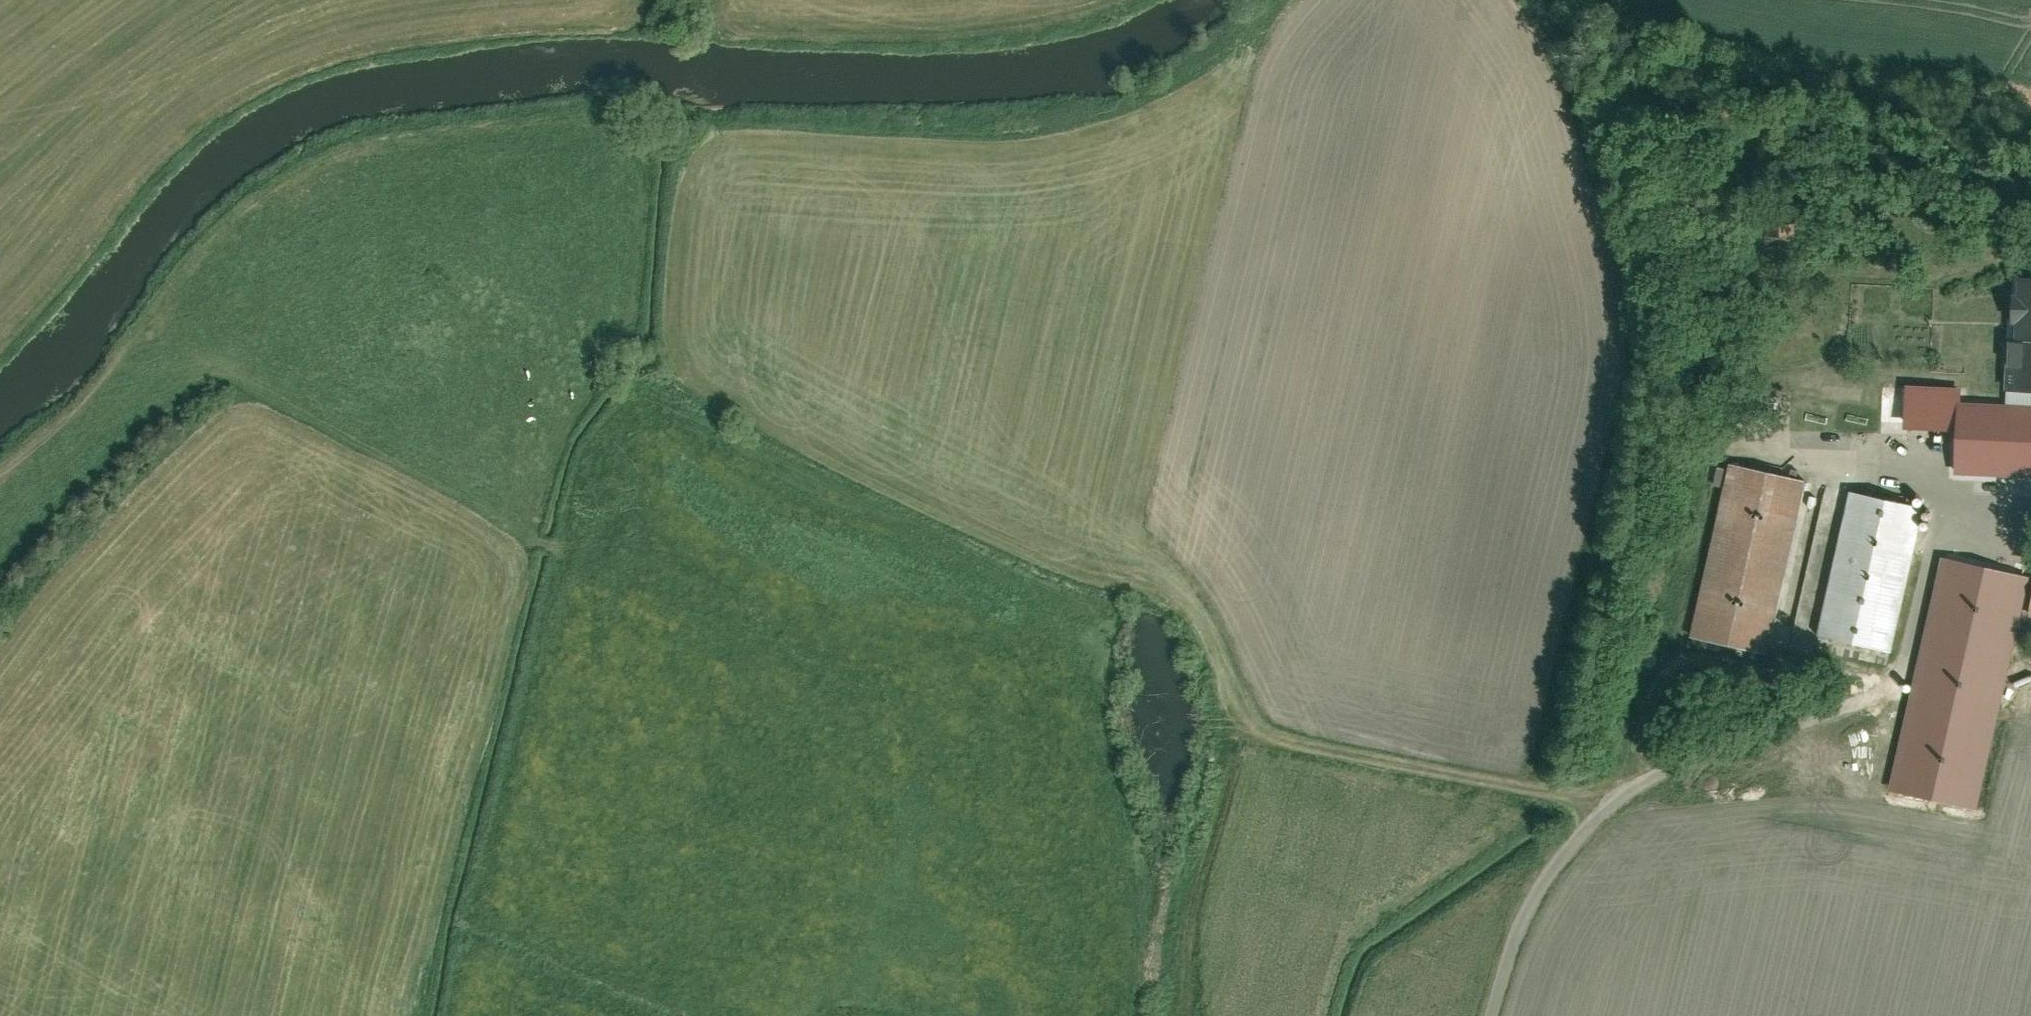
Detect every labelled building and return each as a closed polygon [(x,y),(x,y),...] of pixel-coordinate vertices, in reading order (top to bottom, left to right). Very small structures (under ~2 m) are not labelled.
[(2012,277),(2011,303),(2006,302),(2004,331),(2013,331),(2012,353),(2030,354),(2030,279),(2012,277)] [(2012,353),(2005,354),(2004,392),(1824,387),(1822,434),(1954,438),(1953,479),(2030,482),(2030,354),(2012,353)] [(1805,481),(1727,464),(1687,639),(1765,656),(1805,481)] [(1920,504),(1847,488),(1813,639),(1886,656),(1920,504)] [(1944,566),(1927,651),(2005,666),(2014,620),(2030,623),(2030,583),(1944,566)]
